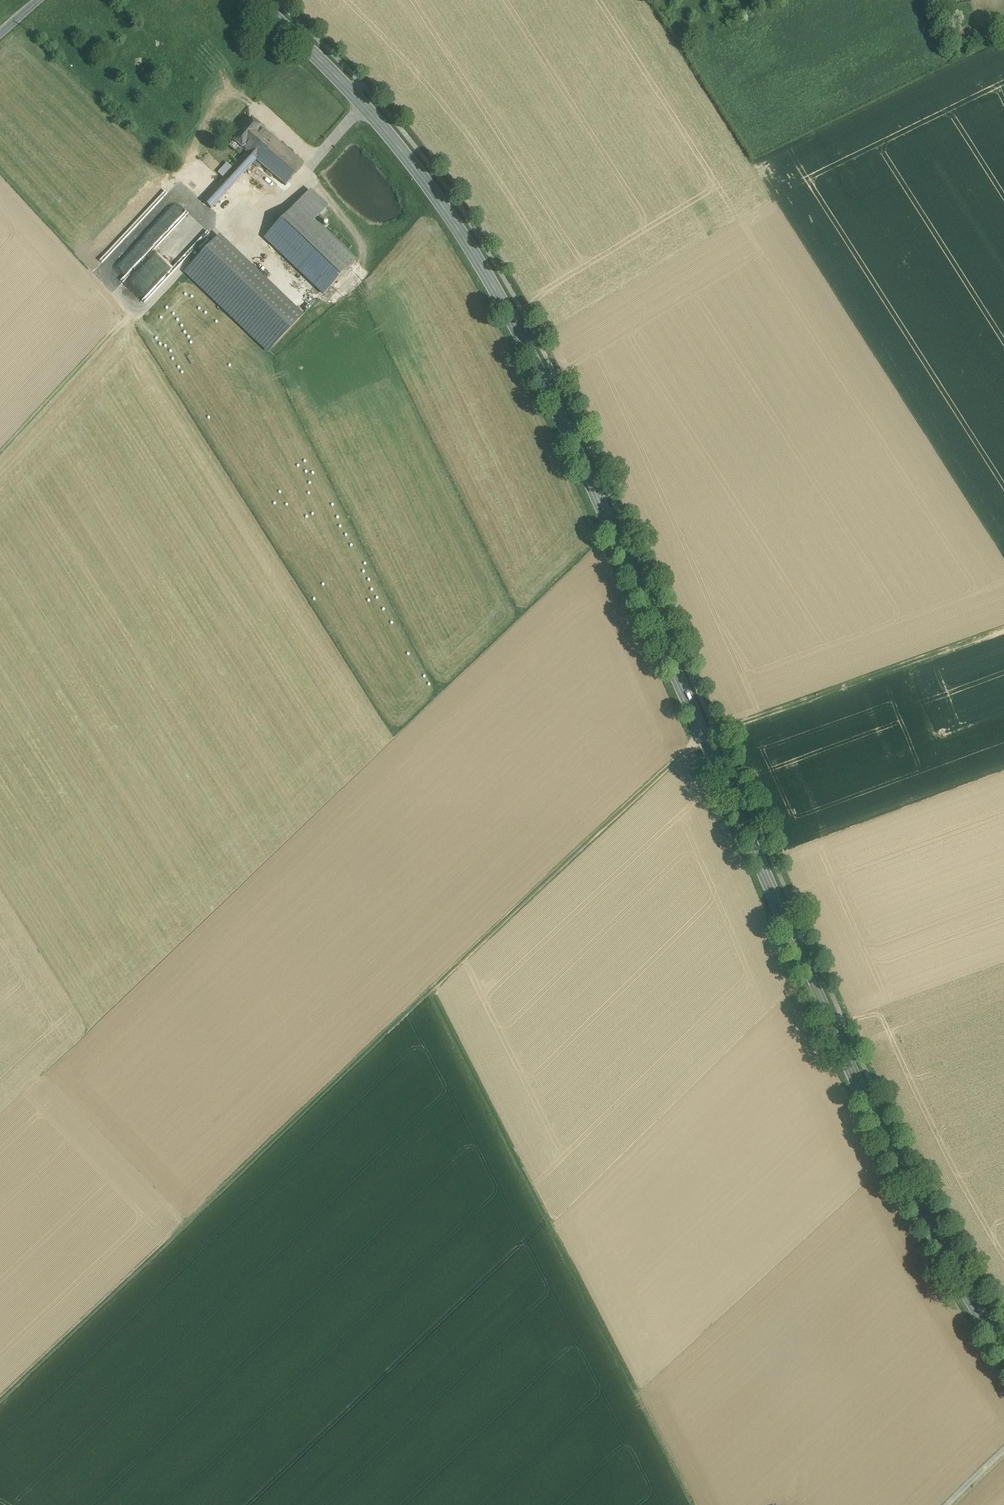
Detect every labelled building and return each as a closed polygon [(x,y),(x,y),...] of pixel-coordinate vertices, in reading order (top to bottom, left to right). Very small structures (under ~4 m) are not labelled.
[(263,129),(252,119),(233,141),(247,153),(254,158),(256,160),(274,139),(263,129)] [(303,164),(274,139),(256,160),(285,185),(303,164)] [(225,177),(202,201),(211,209),(244,172),(242,171),(254,158),(247,153),(233,167),(225,177)] [(225,177),(233,167),(228,162),(219,172),(225,177)] [(310,191),(265,238),(323,294),(356,260),(314,220),(327,206),(310,191)] [(302,316),(219,237),(186,272),(269,350),(302,316)]
